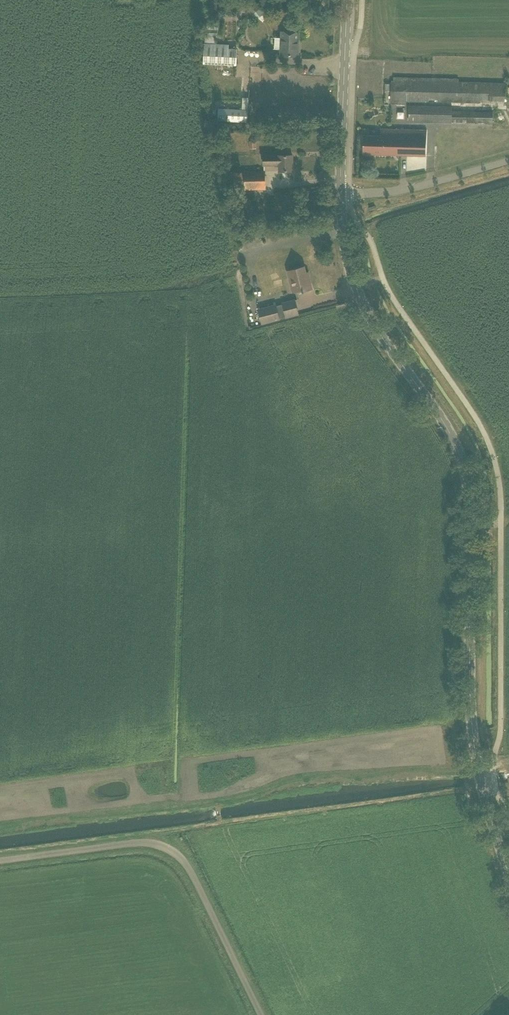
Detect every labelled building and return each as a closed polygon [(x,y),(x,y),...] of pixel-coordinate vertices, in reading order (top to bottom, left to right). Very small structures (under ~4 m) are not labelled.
[(246,9),(251,15),(260,7),(254,1),(252,4),(250,2),(247,4),(249,6),(246,9)] [(206,23),(205,35),(218,36),(218,23),(206,23)] [(281,56),(297,56),(298,33),(282,32),(282,38),(275,38),(275,49),(282,49),(281,56)] [(204,64),(236,66),(237,48),(229,48),(229,44),(215,44),(216,36),(205,36),(205,44),(201,43),(201,49),(205,49),(204,64)] [(451,122),(492,123),(492,111),(452,110),(452,106),(435,105),(435,102),(490,103),(490,101),(504,102),(505,83),(460,82),(460,79),(393,77),(393,81),(392,81),(391,104),(406,104),(406,102),(425,102),(425,105),(408,105),(408,122),(451,122)] [(218,108),(217,120),(247,122),(248,110),(218,108)] [(363,154),(426,156),(427,130),(380,129),(380,136),(364,135),(363,154)] [(279,164),(279,171),(293,171),(292,155),(264,156),(264,165),(279,164)] [(244,185),(244,190),(265,190),(265,171),(244,171),(244,172),(232,173),(232,185),(244,185)] [(302,290),(303,292),(304,292),(304,291),(312,289),(309,277),(307,277),(304,267),(287,271),(289,279),(292,278),(295,292),(302,290)] [(259,310),(262,324),(280,319),(279,318),(286,316),(286,317),(299,314),(295,300),(283,303),(283,304),(276,306),(276,305),(259,310)]
